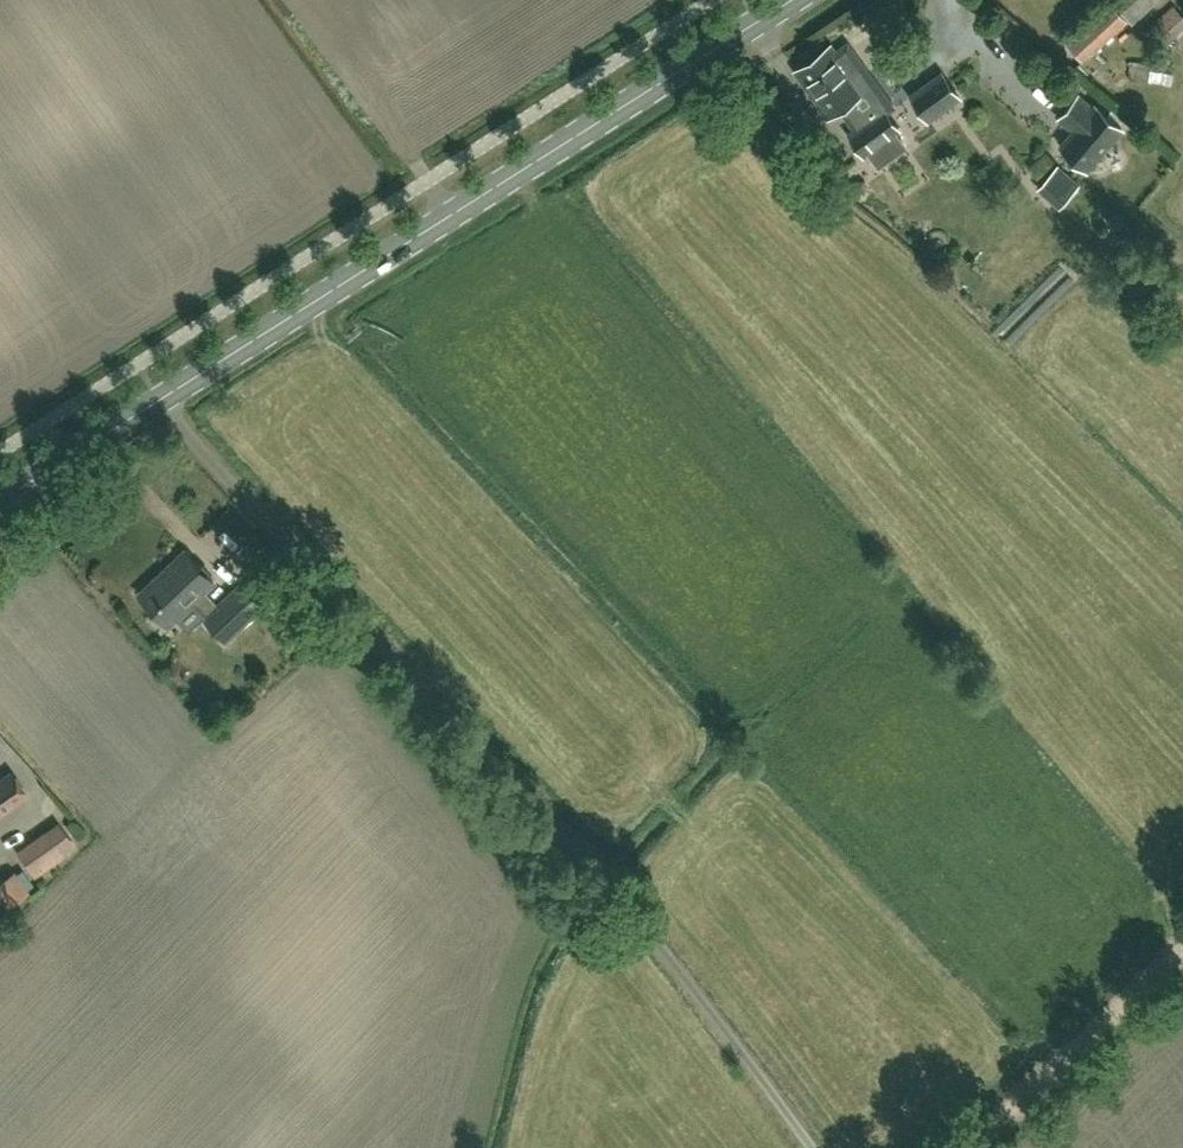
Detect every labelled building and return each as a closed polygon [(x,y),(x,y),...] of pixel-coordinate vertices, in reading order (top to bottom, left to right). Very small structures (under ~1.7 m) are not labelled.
[(1159,0),(1112,0),(1111,0),(1133,24),(1159,0)] [(1084,62),(1128,22),(1109,2),(1072,36),(1066,30),(1060,36),(1084,62)] [(831,46),(797,70),(830,116),(841,108),(857,129),(850,134),(865,154),(899,129),(885,109),(881,112),(875,104),(862,113),(853,100),(864,92),(856,80),(868,71),(848,44),(836,53),(831,46)] [(960,96),(943,73),(912,95),(929,119),(960,96)] [(1122,128),(1096,106),(1081,92),(1058,118),(1074,132),(1062,146),(1088,168),(1122,128)] [(1052,182),(1066,160),(1049,150),(1035,172),(1052,182)] [(207,615),(218,605),(204,591),(214,582),(185,552),(141,595),(170,625),(193,602),(207,615)] [(218,605),(207,615),(204,618),(227,642),(264,607),(241,583),(218,605)] [(304,607),(290,620),(300,630),(314,617),(304,607)] [(25,795),(10,774),(0,781),(0,813),(25,795)] [(74,848),(58,825),(19,852),(35,875),(74,848)] [(0,882),(0,900),(6,909),(27,893),(12,873),(0,882)]
